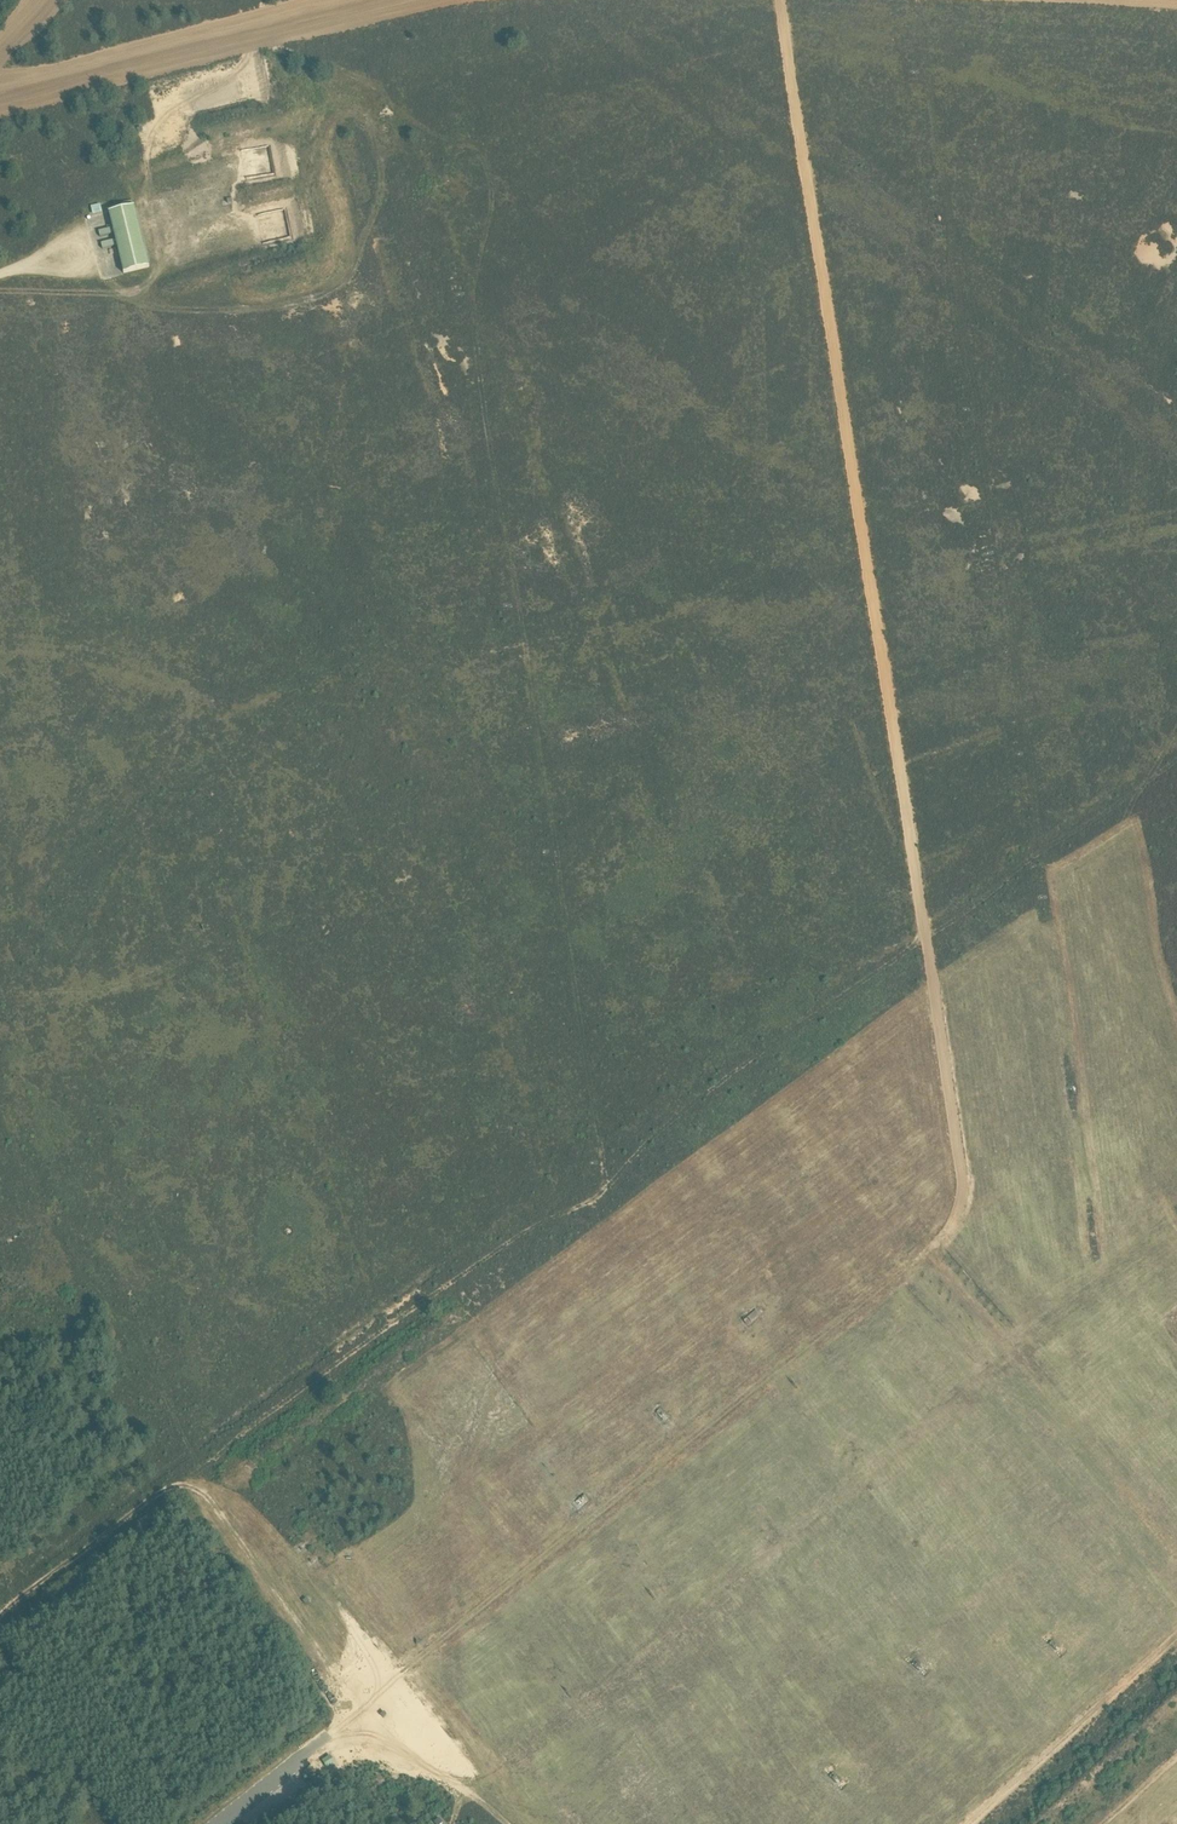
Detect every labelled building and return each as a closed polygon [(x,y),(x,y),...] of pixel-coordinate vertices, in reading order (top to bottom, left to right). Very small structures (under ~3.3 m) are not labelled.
[(89,208),(99,205),(96,195),(87,198),(89,208)] [(107,233),(97,235),(99,246),(109,244),(107,233)] [(26,302),(33,299),(29,290),(22,292),(26,302)] [(65,313),(57,313),(56,326),(64,326),(65,313)] [(97,444),(103,441),(98,429),(92,432),(97,444)] [(329,548),(333,546),(327,536),(323,538),(329,548)] [(173,846),(179,842),(172,830),(165,834),(173,846)] [(97,849),(102,844),(93,835),(88,840),(97,849)] [(189,906),(196,902),(191,893),(184,896),(189,906)] [(368,950),(361,953),(366,965),(373,962),(368,950)] [(744,1317),(757,1307),(753,1302),(740,1312),(744,1317)] [(572,1500),(585,1494),(582,1488),(569,1494),(572,1500)] [(321,1761),(331,1753),(326,1747),(316,1755),(321,1761)]
